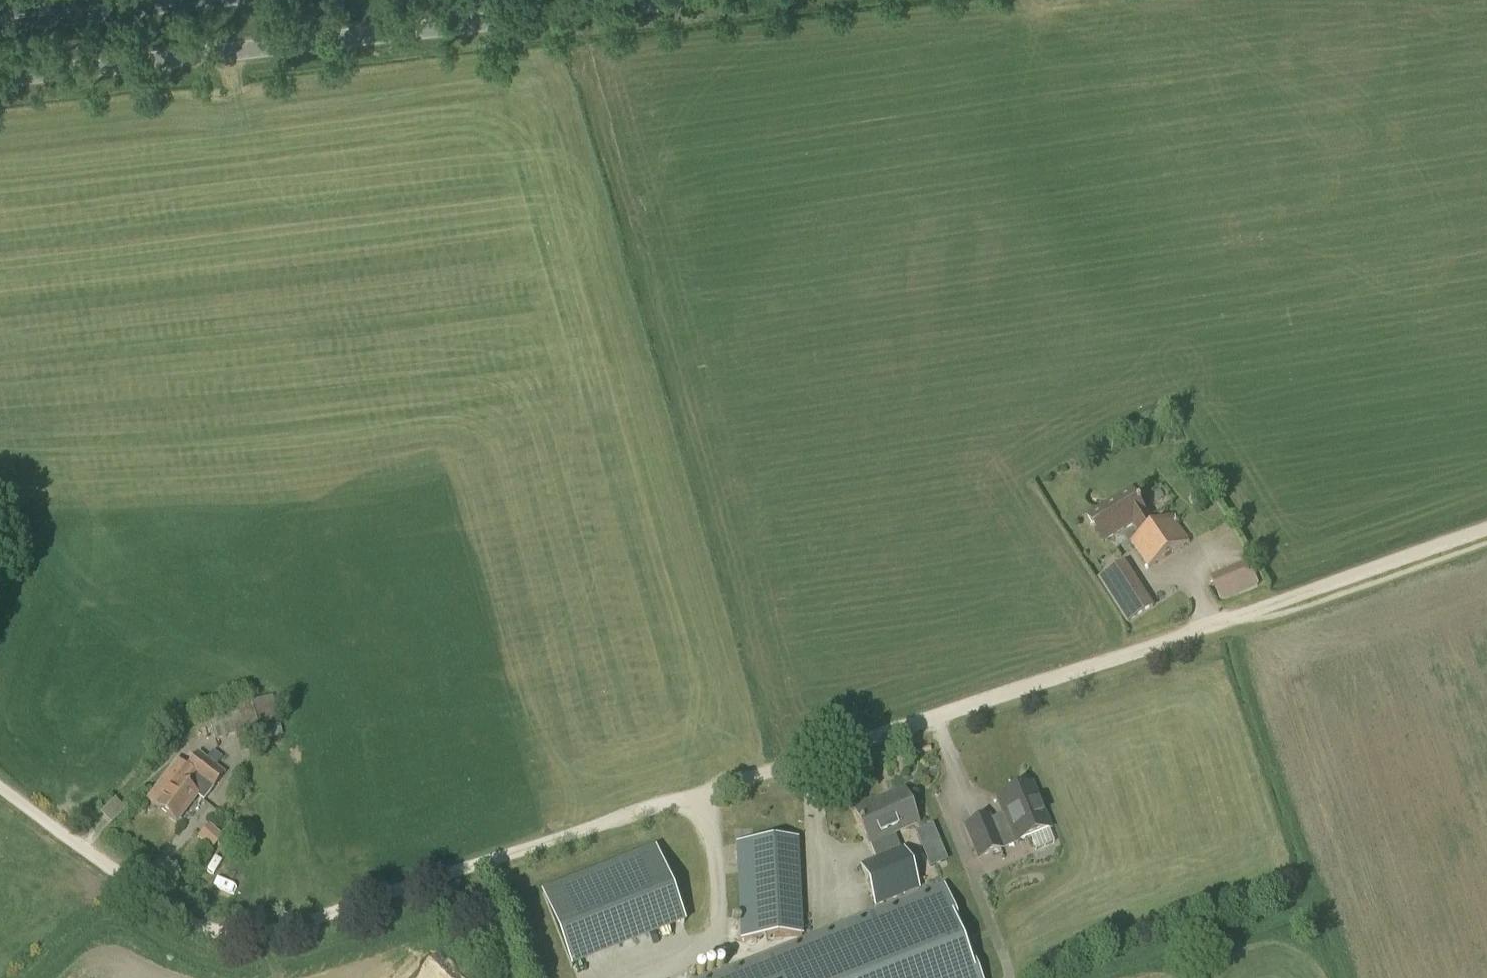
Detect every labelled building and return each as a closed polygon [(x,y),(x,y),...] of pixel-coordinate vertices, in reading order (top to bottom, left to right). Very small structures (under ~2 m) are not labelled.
[(1152,528),(1145,517),(1147,516),(1131,491),(1088,518),(1104,544),(1133,525),(1140,536),(1130,542),(1147,569),(1188,544),(1171,516),(1152,528)] [(1126,622),(1152,605),(1126,563),(1099,581),(1126,622)] [(1237,596),(1259,588),(1249,565),(1229,572),(1237,596)] [(283,735),(273,696),(252,702),(228,709),(228,712),(207,717),(214,742),(235,736),(239,750),(252,746),(247,730),(257,728),(260,741),(283,735)] [(215,768),(222,758),(213,751),(206,760),(197,754),(185,770),(176,764),(148,801),(157,808),(156,808),(176,824),(196,797),(204,802),(225,775),(215,768)] [(991,824),(989,820),(967,829),(980,861),(1002,852),(1000,847),(1015,841),(1017,846),(1031,840),(1035,850),(1054,843),(1050,833),(1051,833),(1033,788),(999,802),(1006,818),(991,824)] [(901,851),(894,835),(918,825),(905,793),(855,813),(868,846),(877,842),(883,856),(859,866),(876,908),(920,891),(903,850),(901,851)] [(213,847),(221,836),(206,823),(197,833),(213,847)] [(242,835),(230,824),(222,834),(233,844),(242,835)] [(741,941),(803,937),(798,840),(736,842),(738,897),(741,941)] [(587,873),(556,886),(571,922),(653,889),(646,871),(606,887),(606,886),(594,891),(587,873)] [(943,884),(706,977),(980,977),(943,884)] [(577,962),(693,929),(682,890),(566,924),(577,962)]
